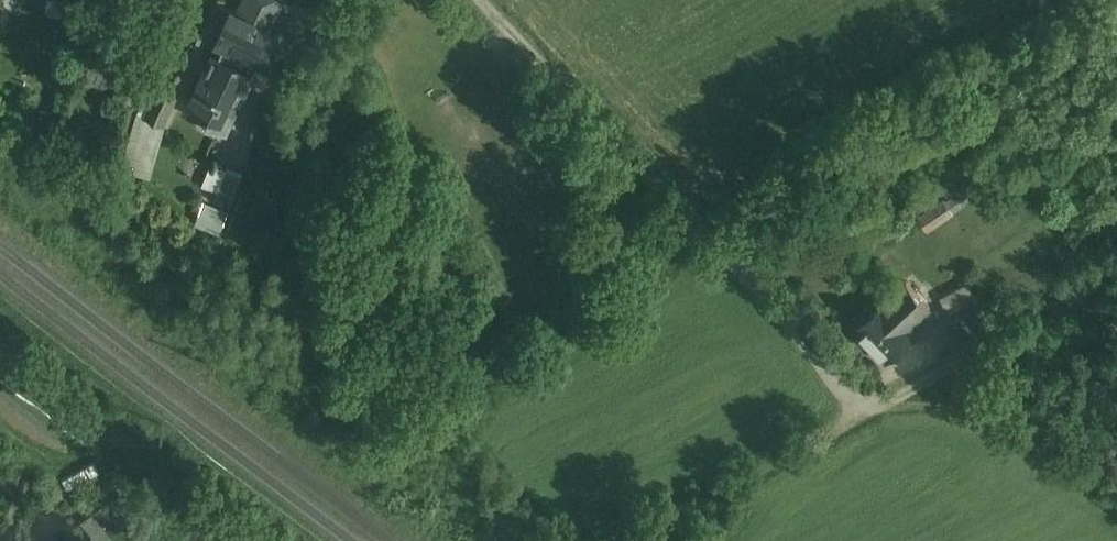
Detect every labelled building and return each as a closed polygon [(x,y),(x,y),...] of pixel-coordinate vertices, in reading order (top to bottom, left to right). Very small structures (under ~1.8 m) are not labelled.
[(238,14),(269,29),(283,0),(245,0),(238,14)] [(238,14),(231,11),(217,41),(223,44),(217,55),(217,56),(249,71),(255,59),(263,63),(271,46),(265,43),(271,30),(269,29),(238,14)] [(249,71),(217,56),(217,55),(216,55),(194,101),(212,109),(230,117),(251,72),(249,71)] [(177,99),(158,89),(145,118),(164,127),(177,99)] [(230,117),(212,109),(203,127),(221,135),(230,117)] [(242,175),(228,169),(215,200),(230,206),(242,175)] [(950,175),(911,200),(920,213),(946,195),(954,207),(975,192),(968,181),(958,188),(950,175)] [(946,195),(920,213),(928,225),(954,207),(946,195)] [(907,281),(857,327),(859,330),(887,359),(915,334),(908,327),(931,306),(907,281)] [(945,293),(951,307),(979,295),(973,281),(945,293)] [(947,321),(928,332),(934,344),(954,333),(947,321)] [(955,334),(935,345),(941,356),(961,345),(955,334)] [(130,523),(113,498),(85,517),(101,540),(103,540),(130,523)]
